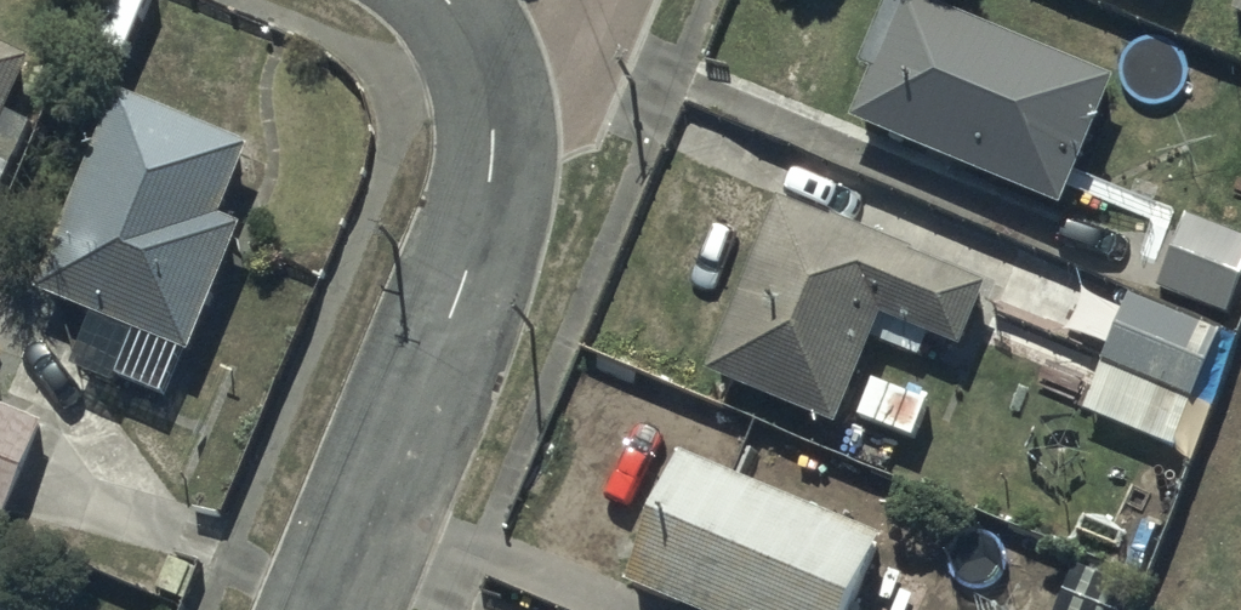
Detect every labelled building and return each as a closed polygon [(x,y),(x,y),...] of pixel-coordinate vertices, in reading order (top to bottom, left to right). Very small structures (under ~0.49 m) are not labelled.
[(1118,93),(910,5),(906,16),(892,10),(863,77),(875,82),(855,131),(1064,220),(1118,93)] [(36,69),(0,52),(0,198),(6,201),(36,138),(9,125),(36,69)] [(226,231),(254,158),(118,105),(40,304),(136,342),(118,387),(172,407),(189,363),(197,366),(247,239),(226,231)] [(839,437),(883,326),(967,359),(993,292),(779,208),(709,386),(839,437)] [(1188,225),(1160,297),(1231,324),(1240,298),(1240,246),(1188,225)] [(1226,344),(1133,303),(1127,317),(1122,315),(1105,355),(1112,358),(1106,371),(1196,411),(1226,344)] [(0,411),(0,519),(9,523),(47,429),(0,411)] [(629,595),(665,609),(862,609),(888,549),(685,463),(629,595)]
